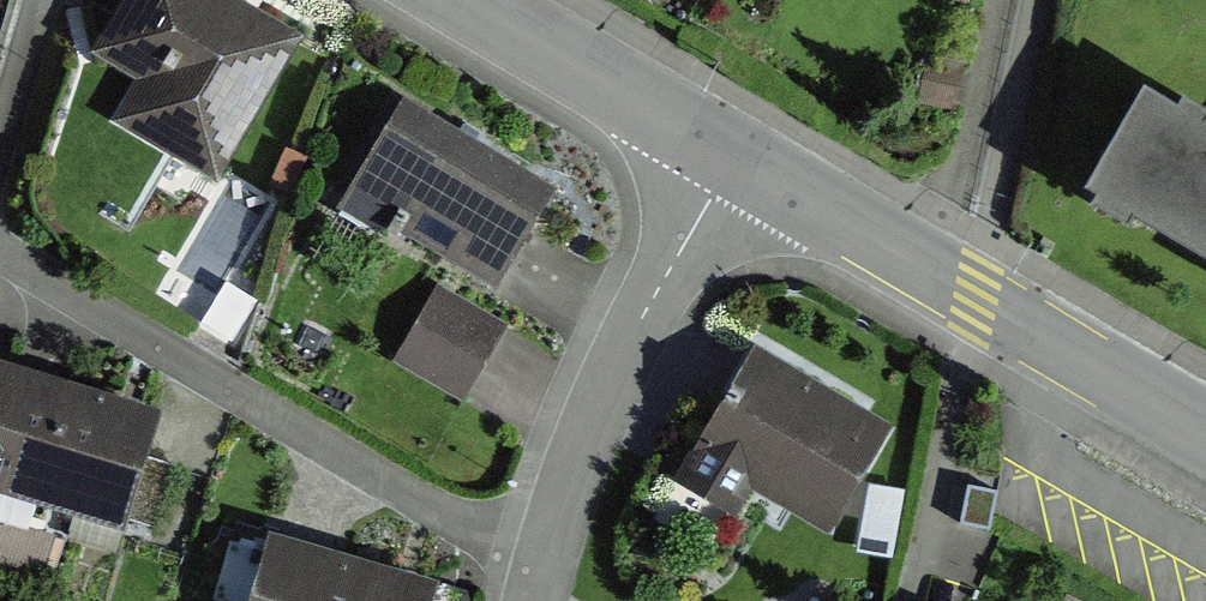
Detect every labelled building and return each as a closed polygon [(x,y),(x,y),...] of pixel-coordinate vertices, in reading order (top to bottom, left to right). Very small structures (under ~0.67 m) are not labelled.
[(226,0),(129,0),(98,53),(137,75),(114,116),(219,175),(296,40),(226,0)] [(1139,88),(1074,199),(1205,284),(1205,128),(1139,88)] [(494,286),(553,194),(411,105),(352,197),(494,286)] [(504,329),(441,295),(406,359),(469,393),(504,329)] [(844,518),(893,428),(767,360),(718,450),(844,518)] [(0,371),(0,479),(129,515),(157,415),(0,371)] [(222,594),(252,600),(254,600),(270,536),(238,528),(222,594)] [(281,542),(263,600),(424,600),(429,586),(281,542)]
